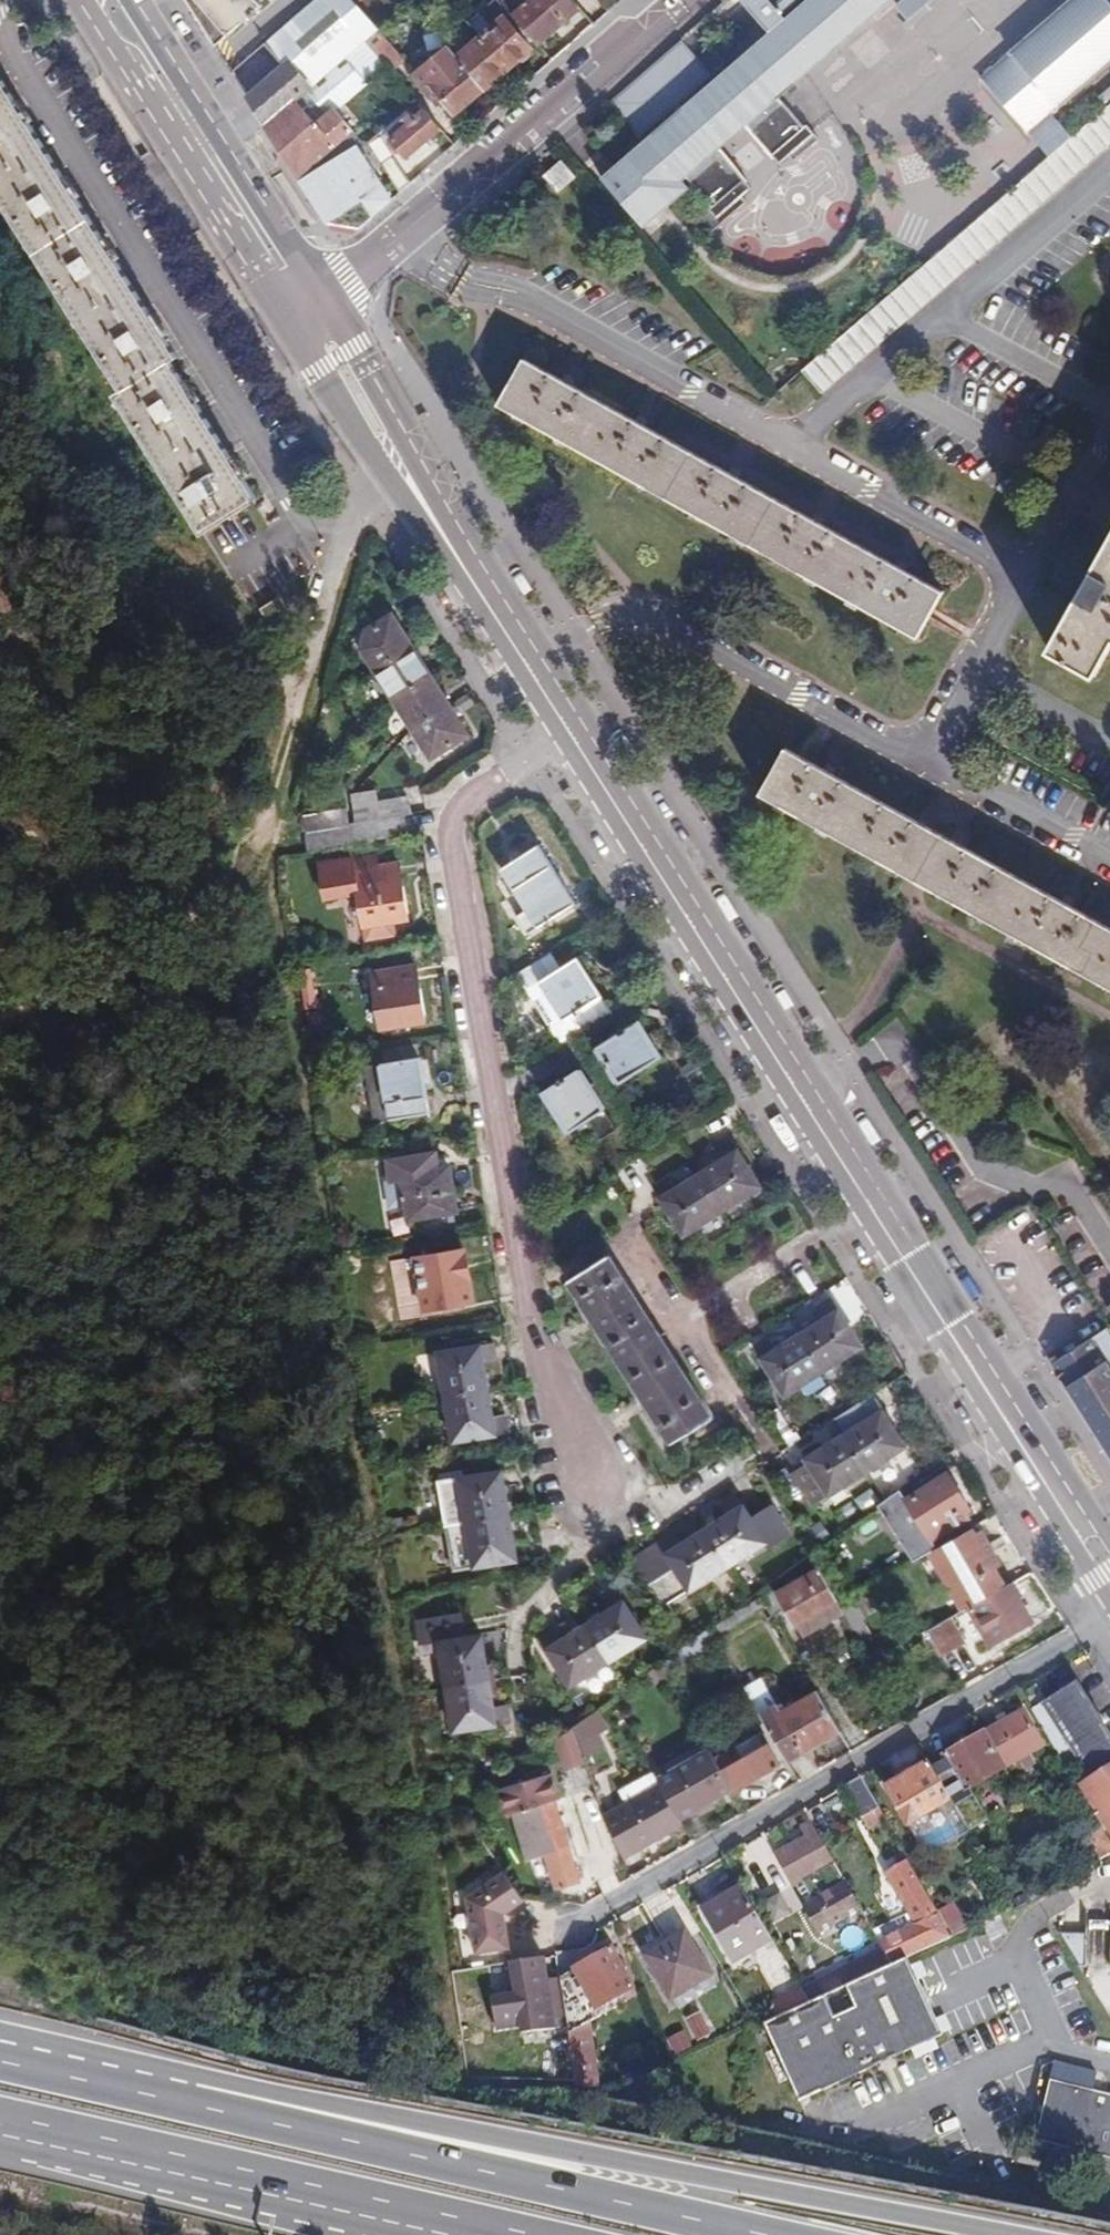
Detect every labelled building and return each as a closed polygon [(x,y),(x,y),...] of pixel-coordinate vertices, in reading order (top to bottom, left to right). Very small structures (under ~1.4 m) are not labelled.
[(214,47),(263,4),(260,0),(184,0),(214,47)] [(262,41),(284,67),(247,100),(297,179),(329,153),(351,135),(331,114),(313,129),(292,104),(358,45),(361,42),(375,29),(377,27),(354,0),(309,0),(262,41)] [(500,1),(499,0),(492,0),(481,10),(494,25),(503,17),(508,11),(500,1)] [(548,0),(502,0),(500,1),(508,11),(538,45),(566,21),(548,0)] [(571,0),(548,0),(566,21),(580,10),(571,0)] [(792,156),(796,161),(799,158),(821,140),(808,125),(805,128),(777,96),(804,73),(887,0),(739,0),(763,26),(748,38),(754,46),(725,72),(718,63),(722,60),(691,27),(606,101),(644,144),(604,179),(645,225),(687,188),(682,180),(686,177),(713,208),(694,226),(707,240),(749,202),(745,196),(753,189),(718,149),(748,123),(783,163),(792,156)] [(1072,138),(1050,112),(1109,58),(1109,4),(1107,0),(1071,0),(981,80),(1049,156),(1072,138)] [(480,37),(509,69),(531,50),(503,17),(494,25),(480,37)] [(700,23),(691,27),(722,60),(718,63),(725,72),(754,46),(748,38),(742,33),(738,29),(729,24),(719,21),(712,21),(700,23)] [(375,29),(361,42),(384,67),(389,73),(403,60),(375,29)] [(457,58),(485,90),(509,69),(480,37),(457,58)] [(313,129),(331,114),(384,67),(361,42),(358,45),(292,104),(313,129)] [(456,116),(485,90),(457,58),(449,49),(415,80),(440,108),(445,104),(456,116)] [(749,202),(707,240),(722,255),(735,266),(755,277),(777,282),(793,281),(808,277),(827,268),(837,262),(850,250),(863,231),(869,216),(872,199),(871,180),(867,166),(861,151),(849,136),(835,123),(827,119),(837,110),(804,73),(777,96),(805,128),(808,125),(821,140),(799,158),(796,161),(792,156),(783,163),(748,123),(718,149),(753,189),(745,196),(749,202)] [(114,394),(116,397),(203,534),(258,500),(172,363),(178,358),(0,79),(0,199),(121,390),(114,394)] [(803,371),(823,394),(1109,144),(1109,104),(1072,138),(1049,156),(803,371)] [(440,129),(424,111),(392,141),(408,158),(440,129)] [(352,148),(354,149),(358,146),(358,142),(351,135),(329,153),(335,160),(352,148)] [(335,160),(300,183),(326,224),(361,229),(394,201),(354,149),(352,148),(335,160)] [(384,168),(403,193),(413,185),(395,160),(384,168)] [(561,165),(544,180),(557,195),(574,179),(561,165)] [(521,360),(496,406),(917,636),(942,591),(521,360)] [(1048,649),(1095,674),(1109,646),(1109,537),(1048,649)] [(292,613),(280,593),(261,606),(272,625),(292,613)] [(369,628),(367,648),(433,757),(468,734),(394,612),(369,628)] [(759,793),(1109,987),(1109,927),(786,748),(759,793)] [(353,846),(410,837),(407,818),(412,817),(409,799),(378,804),(376,792),(357,795),(353,798),(357,826),(350,827),(353,846)] [(303,816),(309,854),(353,846),(350,827),(347,809),(303,816)] [(538,846),(501,868),(526,908),(514,916),(526,935),(575,904),(538,846)] [(375,856),(319,866),(325,900),(358,895),(364,942),(393,937),(390,921),(408,917),(400,864),(377,867),(375,856)] [(541,1014),(559,1044),(574,1035),(610,1011),(576,959),(540,982),(556,1005),(541,1014)] [(416,968),(371,975),(380,1029),(425,1022),(416,968)] [(637,1016),(595,1044),(627,1095),(670,1066),(637,1016)] [(419,1059),(416,1045),(399,1047),(402,1061),(419,1059)] [(399,1047),(379,1051),(382,1064),(391,1120),(429,1114),(419,1059),(402,1061),(399,1047)] [(391,1120),(382,1064),(363,1067),(373,1123),(391,1120)] [(577,1068),(542,1092),(568,1132),(605,1109),(577,1068)] [(723,1159),(701,1173),(724,1208),(762,1184),(732,1137),(716,1146),(723,1159)] [(434,1154),(386,1161),(390,1184),(402,1182),(408,1220),(454,1212),(447,1165),(437,1166),(434,1154)] [(724,1208),(701,1173),(680,1187),(672,1174),(656,1184),(687,1233),(724,1208)] [(461,1251),(414,1259),(422,1307),(470,1301),(461,1251)] [(609,1253),(568,1280),(673,1443),(714,1415),(609,1253)] [(825,1320),(804,1333),(827,1368),(865,1343),(836,1298),(818,1309),(825,1320)] [(1109,1458),(1109,1331),(1106,1324),(1052,1365),(1109,1458)] [(827,1368),(804,1333),(780,1348),(773,1338),(758,1348),(787,1394),(827,1368)] [(435,1353),(443,1399),(483,1392),(479,1365),(493,1363),(489,1344),(435,1353)] [(483,1392),(443,1399),(450,1442),(505,1433),(501,1414),(487,1416),(483,1392)] [(887,1409),(849,1434),(872,1468),(901,1449),(910,1443),(887,1409)] [(872,1468),(849,1434),(812,1458),(814,1461),(799,1472),(819,1503),(851,1482),(867,1472),(872,1468)] [(867,1472),(877,1488),(910,1463),(901,1449),(872,1468),(867,1472)] [(959,1517),(965,1528),(969,1526),(984,1517),(978,1507),(974,1510),(950,1470),(908,1494),(931,1533),(959,1517)] [(851,1482),(845,1486),(857,1503),(877,1488),(867,1472),(851,1482)] [(442,1484),(451,1528),(512,1517),(504,1473),(442,1484)] [(731,1517),(709,1531),(731,1567),(769,1543),(773,1549),(795,1534),(776,1505),(754,1519),(740,1495),(724,1505),(731,1517)] [(512,1517),(451,1528),(457,1571),(519,1560),(512,1517)] [(965,1528),(919,1555),(953,1615),(971,1604),(1008,1583),(996,1564),(1002,1560),(982,1528),(973,1533),(969,1526),(965,1528)] [(731,1567),(709,1531),(686,1545),(678,1535),(636,1561),(673,1621),(680,1617),(672,1605),(731,1567)] [(834,1604),(813,1568),(772,1593),(801,1638),(840,1614),(834,1604)] [(1035,1618),(1013,1580),(1008,1583),(971,1604),(974,1609),(995,1642),(1035,1618)] [(627,1604),(589,1627),(611,1662),(649,1639),(627,1604)] [(971,1604),(953,1615),(948,1617),(952,1624),(974,1609),(971,1604)] [(964,1642),(952,1624),(948,1617),(927,1630),(944,1655),(964,1642)] [(441,1651),(447,1689),(489,1680),(482,1637),(463,1639),(460,1618),(417,1626),(422,1653),(441,1651)] [(892,1620),(856,1642),(869,1664),(905,1643),(892,1620)] [(611,1662),(589,1627),(564,1641),(558,1630),(543,1640),(570,1686),(611,1662)] [(489,1680),(447,1689),(455,1735),(510,1724),(507,1705),(493,1707),(489,1680)] [(1082,1685),(1047,1705),(1090,1775),(1081,1781),(1109,1825),(1109,1730),(1082,1685)] [(762,1689),(745,1700),(783,1765),(835,1733),(812,1692),(777,1713),(762,1689)] [(599,1708),(571,1727),(586,1761),(592,1776),(615,1764),(599,1732),(608,1725),(599,1708)] [(1026,1713),(987,1736),(1008,1773),(1049,1750),(1026,1713)] [(586,1761),(571,1727),(554,1743),(565,1769),(586,1761)] [(717,1751),(707,1758),(726,1792),(729,1797),(775,1767),(761,1744),(757,1746),(754,1742),(735,1754),(729,1744),(734,1740),(729,1733),(712,1743),(717,1751)] [(1008,1773),(987,1736),(950,1758),(953,1762),(938,1771),(974,1834),(992,1823),(975,1792),(1008,1773)] [(703,1751),(650,1781),(655,1788),(675,1823),(726,1792),(707,1758),(703,1751)] [(935,1766),(931,1758),(895,1780),(898,1787),(889,1792),(912,1828),(956,1803),(935,1766)] [(561,1798),(553,1773),(496,1789),(505,1815),(511,1814),(525,1859),(544,1855),(554,1889),(583,1883),(557,1800),(561,1798)] [(1109,1859),(1109,1844),(1071,1774),(1062,1780),(1095,1836),(1109,1860),(1109,1859)] [(882,1811),(864,1780),(847,1790),(865,1819),(882,1811)] [(655,1788),(607,1814),(629,1855),(677,1826),(675,1823),(655,1788)] [(818,1930),(860,1906),(810,1817),(800,1823),(806,1833),(772,1851),(790,1882),(793,1880),(821,1864),(833,1886),(806,1901),(802,1903),(818,1930)] [(1095,1869),(1109,1860),(1095,1836),(1080,1846),(1095,1869)] [(906,1959),(950,1938),(907,1862),(885,1875),(913,1923),(878,1940),(887,1958),(900,1951),(906,1959)] [(793,1880),(806,1901),(833,1886),(821,1864),(793,1880)] [(476,1953),(514,1950),(508,1916),(527,1901),(506,1872),(467,1897),(476,1953)] [(773,1943),(742,1889),(698,1915),(733,1967),(773,1943)] [(1088,1912),(1087,1934),(1086,1967),(1109,1967),(1109,1913),(1088,1912)] [(710,1976),(683,1932),(645,1955),(670,1999),(710,1976)] [(1080,1967),(1086,1967),(1087,1934),(1059,1933),(1080,1967)] [(562,1978),(567,2016),(592,2003),(597,2009),(634,1989),(612,1948),(562,1978)] [(526,2033),(558,2027),(546,1957),(513,1962),(519,1995),(495,1999),(500,2029),(524,2025),(526,2033)] [(812,2100),(946,2040),(906,1959),(763,2026),(775,2053),(789,2084),(799,2106),(812,2100)] [(684,2024),(700,2052),(714,2046),(695,2017),(684,2024)] [(591,2021),(570,2031),(579,2090),(601,2083),(591,2021)] [(672,2052),(689,2044),(682,2029),(665,2036),(672,2052)] [(1051,2083),(1092,2093),(1097,2074),(1055,2064),(1051,2083)] [(1092,2093),(1051,2083),(1037,2141),(1063,2148),(1059,2168),(1109,2180),(1109,2097),(1092,2093)]
